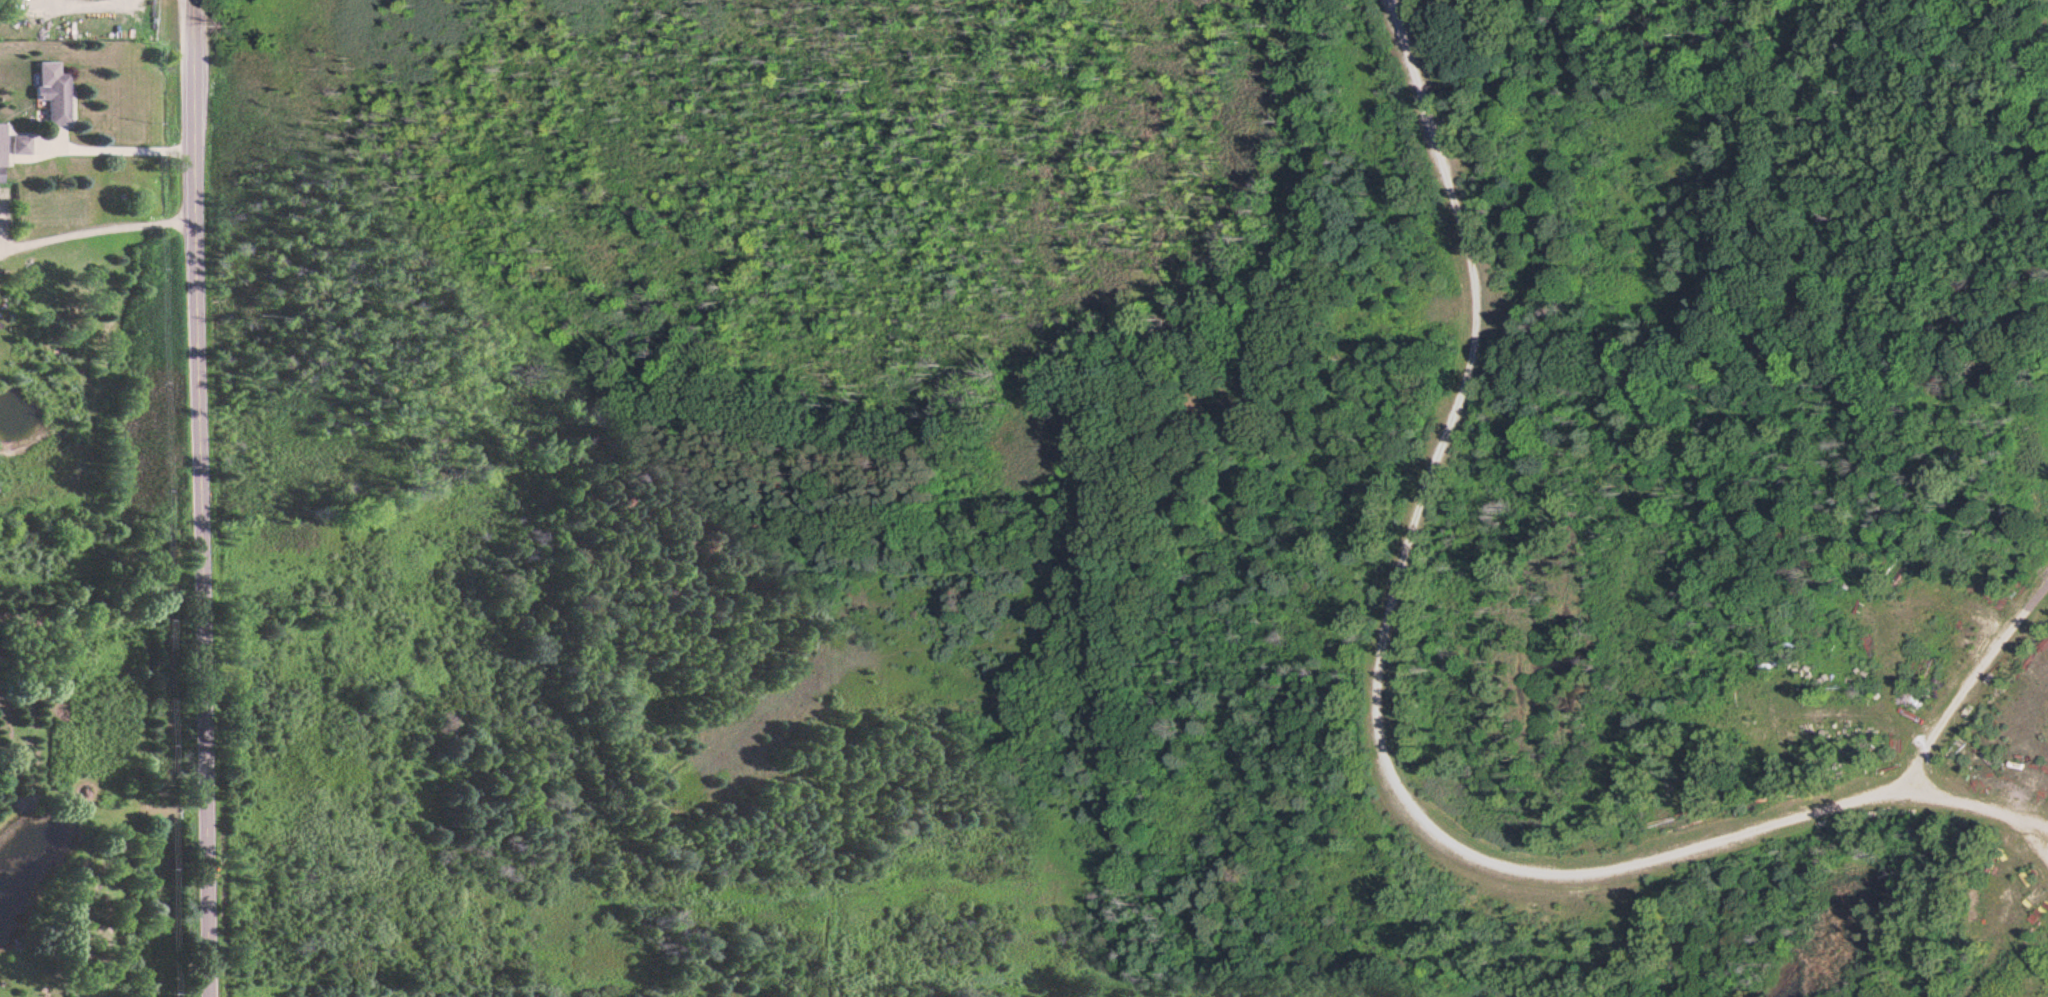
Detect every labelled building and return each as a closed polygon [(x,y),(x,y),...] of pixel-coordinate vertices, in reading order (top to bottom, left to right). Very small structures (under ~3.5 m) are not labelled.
[(66,123),(66,73),(56,73),(56,61),(36,61),(36,86),(33,86),(33,99),(44,99),(44,123),(66,123)] [(8,153),(27,153),(27,136),(8,136),(8,153)]
